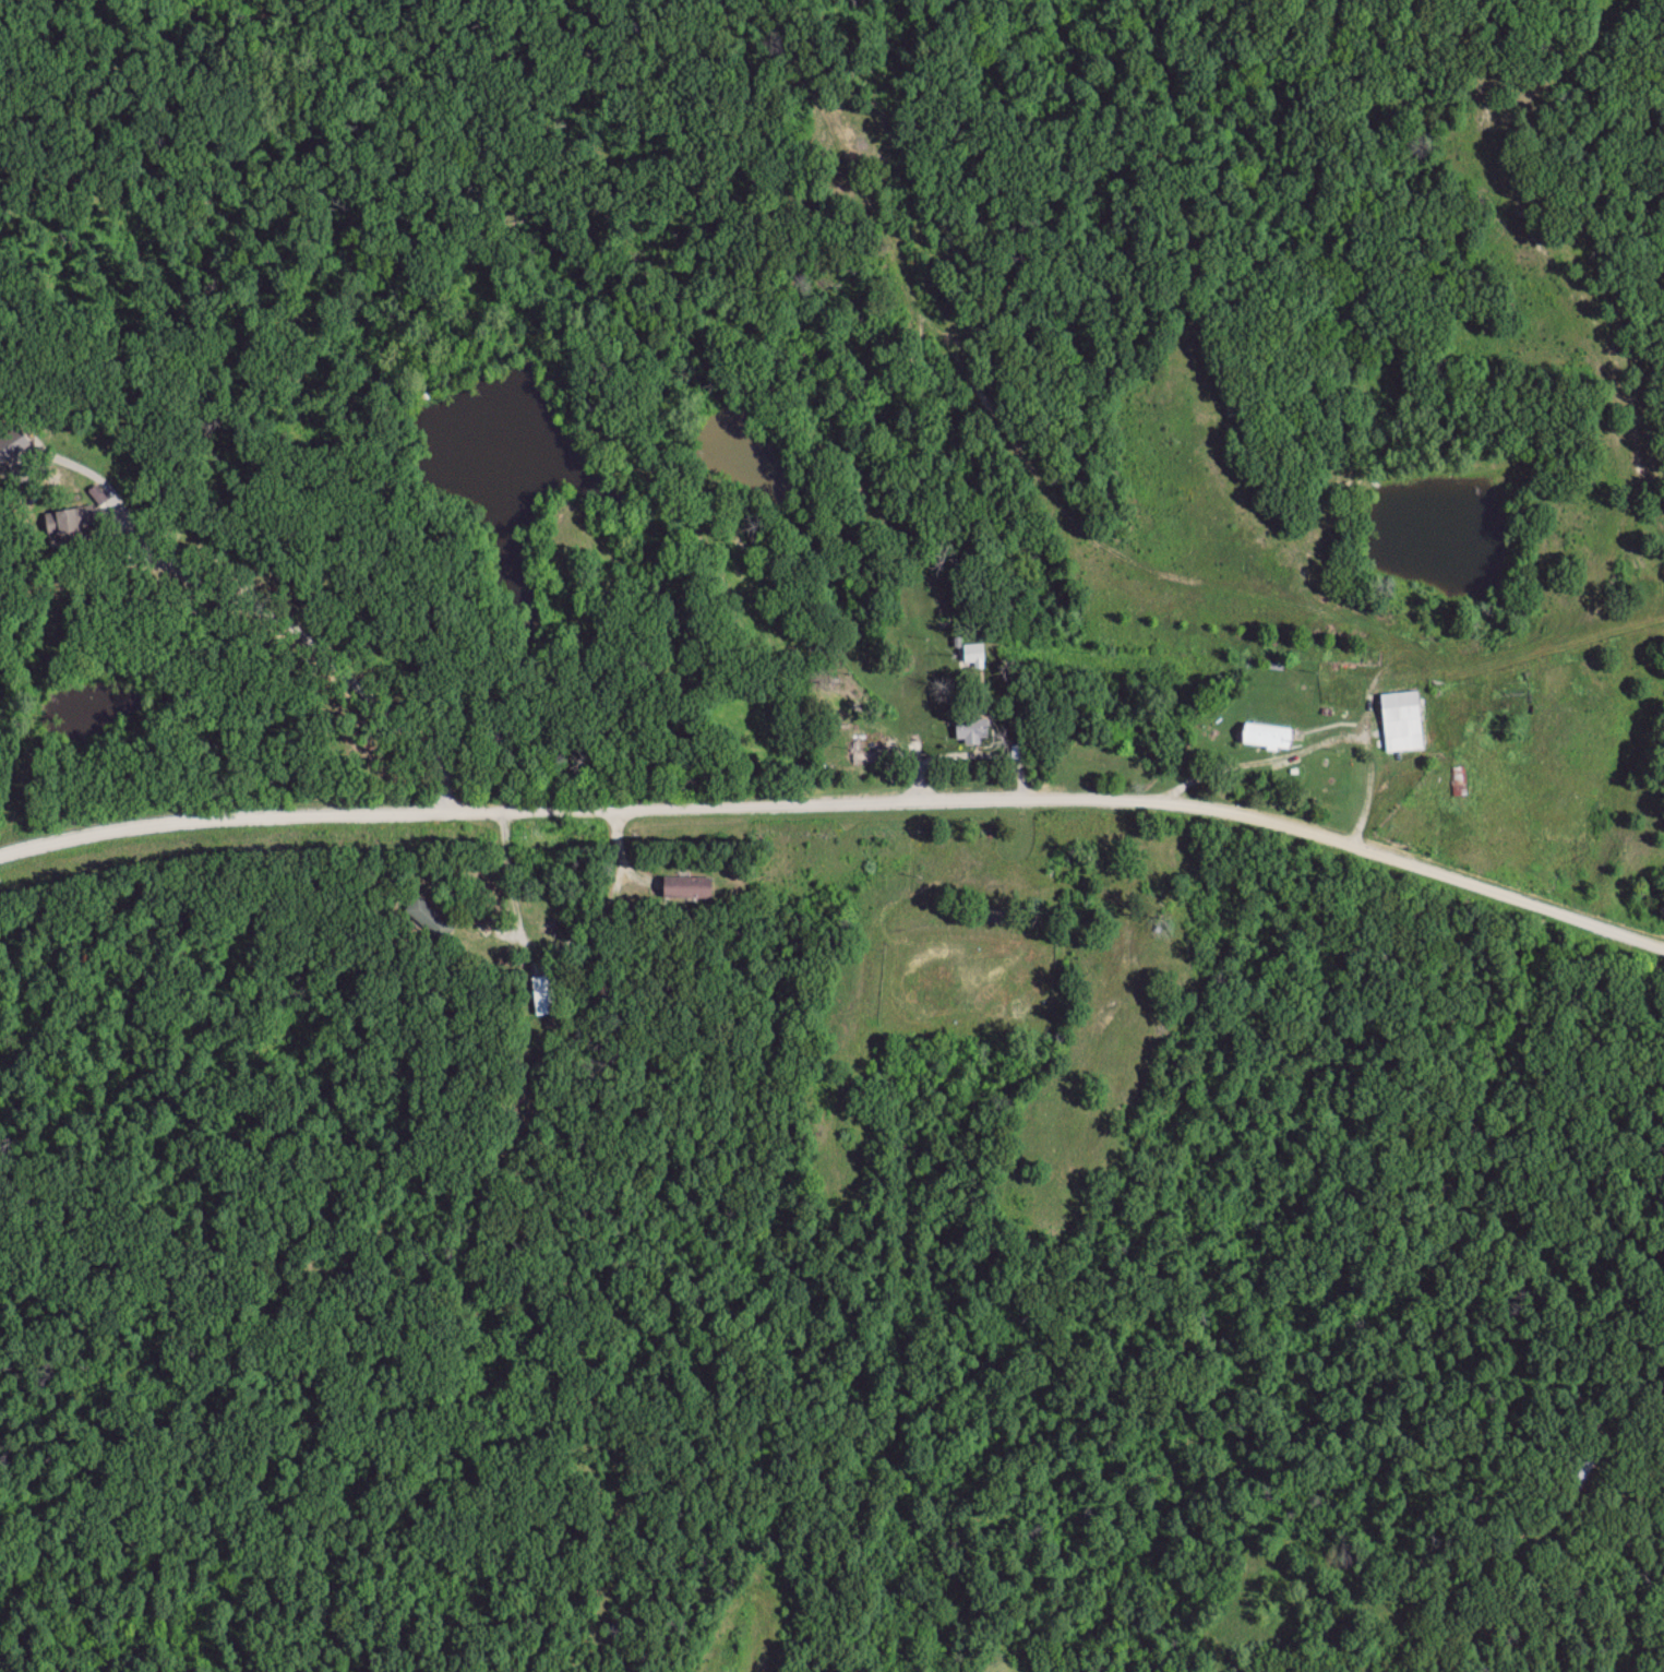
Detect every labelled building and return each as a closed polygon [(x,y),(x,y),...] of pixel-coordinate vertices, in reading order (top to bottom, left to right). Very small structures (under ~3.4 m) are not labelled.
[(6,467),(33,446),(18,427),(0,441),(0,459),(6,467)] [(48,514),(53,546),(97,539),(92,507),(48,514)] [(967,646),(967,665),(986,665),(986,646),(967,646)] [(1426,751),(1421,693),(1384,696),(1389,754),(1426,751)] [(959,744),(992,744),(992,719),(959,719),(959,744)] [(1245,746),(1292,751),(1294,729),(1248,724),(1245,746)] [(714,877),(666,877),(666,899),(714,899),(714,877)] [(407,912),(443,944),(458,928),(422,895),(407,912)] [(553,1016),(553,978),(536,978),(536,1016),(553,1016)]
